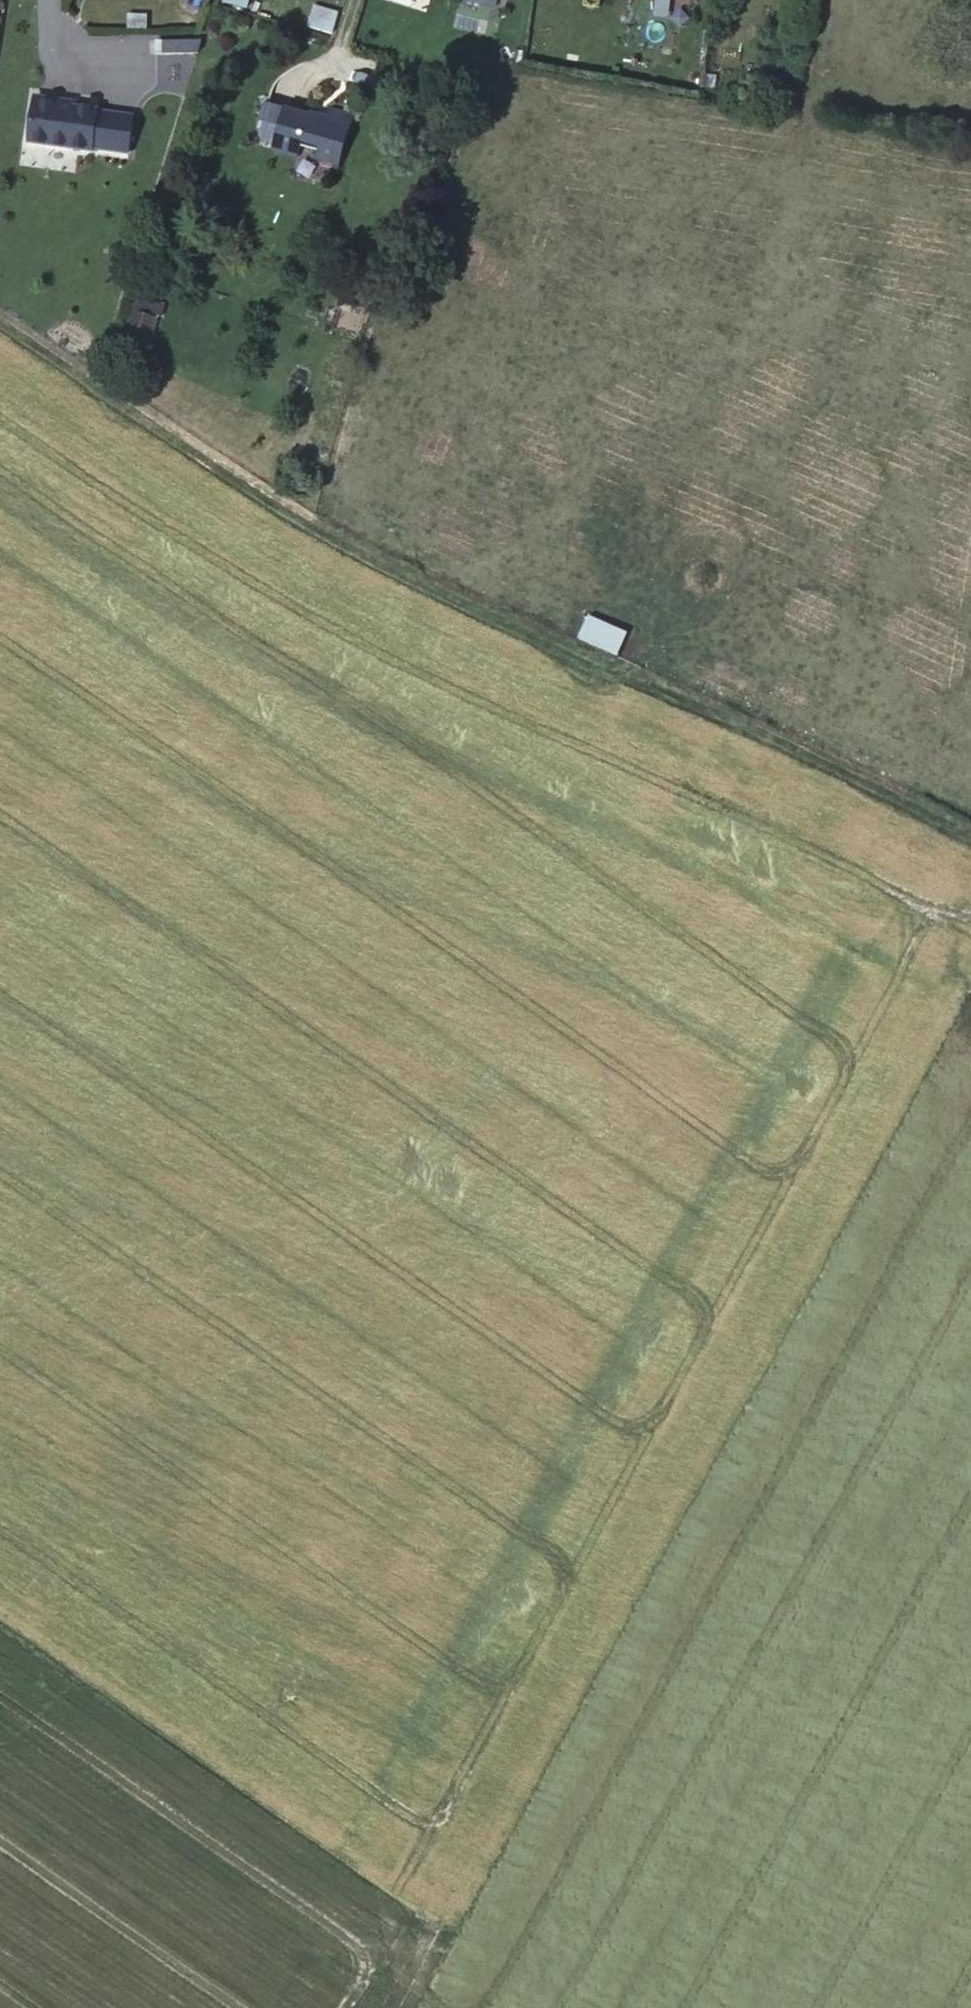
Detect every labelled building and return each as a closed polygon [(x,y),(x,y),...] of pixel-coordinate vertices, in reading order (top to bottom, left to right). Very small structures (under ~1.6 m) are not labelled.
[(337,9),(310,3),(309,9),(267,0),(220,0),(219,3),(333,29),(337,9)] [(678,14),(641,7),(639,28),(676,35),(678,14)] [(202,39),(184,40),(185,52),(198,52),(202,39)] [(184,40),(159,40),(159,53),(185,52),(184,40)] [(34,100),(28,142),(92,150),(92,148),(127,152),(133,115),(97,110),(97,109),(58,103),(55,98),(42,97),(37,101),(34,100)] [(328,120),(285,107),(272,150),(297,157),(300,146),(317,151),(315,158),(336,164),(333,175),(334,175),(349,126),(328,120)] [(330,109),(328,120),(349,126),(351,115),(330,109)] [(133,305),(124,336),(153,345),(156,337),(147,335),(157,304),(142,300),(133,305)] [(585,612),(575,636),(615,653),(625,629),(585,612)]
